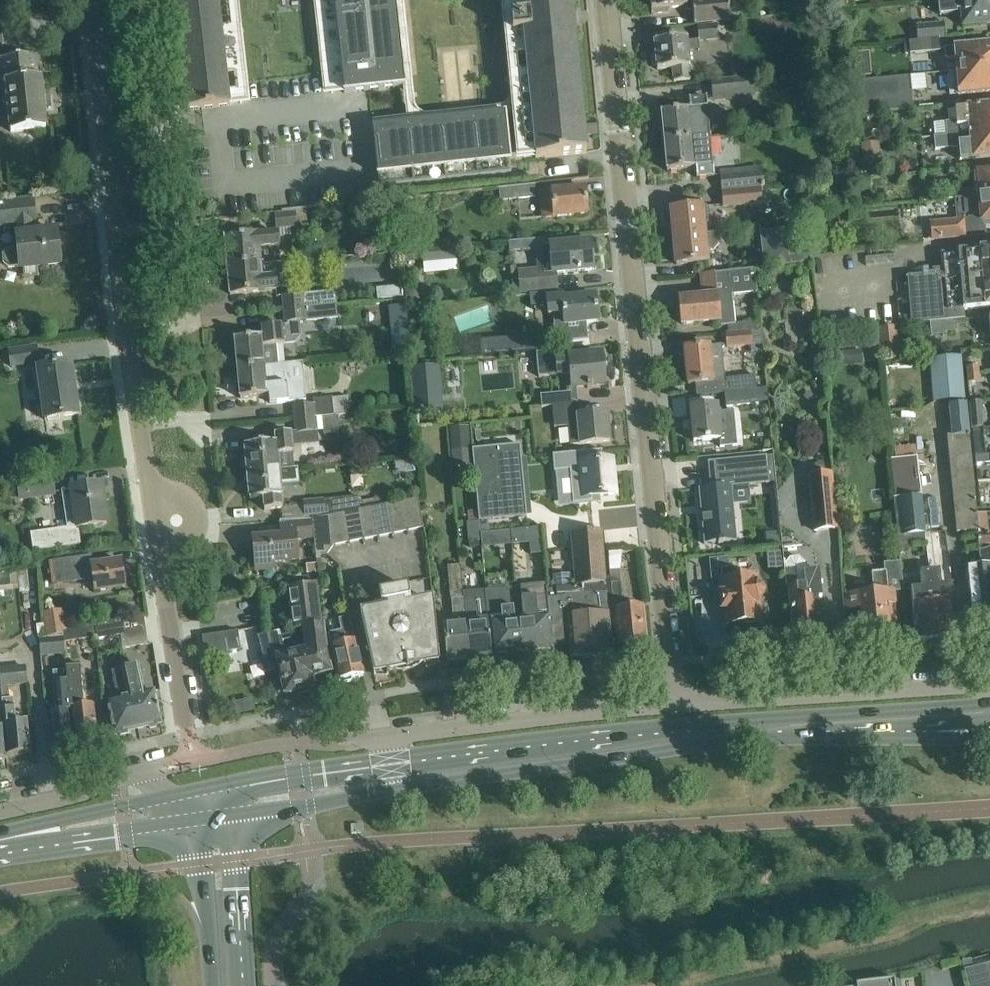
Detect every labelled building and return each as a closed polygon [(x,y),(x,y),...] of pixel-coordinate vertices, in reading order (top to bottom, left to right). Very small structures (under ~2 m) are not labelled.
[(230,105),(219,0),(176,0),(188,110),(230,105)] [(319,20),(335,18),(343,92),(404,86),(396,11),(403,11),(402,0),(317,0),(319,20)] [(521,15),(510,16),(512,33),(523,32),(535,158),(586,153),(571,0),(520,0),(521,15)] [(652,14),(669,12),(669,8),(687,6),(686,0),(650,0),(652,14)] [(694,23),(728,19),(726,0),(692,0),(694,23)] [(938,0),(940,15),(955,14),(955,12),(962,11),(963,26),(989,24),(989,0),(939,0),(938,0)] [(718,38),(716,23),(698,25),(699,40),(718,38)] [(918,38),(945,36),(943,23),(916,25),(918,38)] [(674,81),(690,79),(689,66),(686,37),(654,40),(657,69),(673,68),(674,81)] [(940,49),(939,38),(912,41),(913,51),(940,49)] [(989,67),(989,43),(944,47),(945,57),(955,56),(956,71),(989,67)] [(35,55),(15,57),(1,58),(3,81),(6,81),(11,132),(46,128),(41,76),(37,77),(35,55)] [(956,71),(946,71),(949,96),(989,92),(989,67),(956,71)] [(910,75),(896,77),(858,81),(862,113),(913,108),(910,75)] [(754,96),(752,76),(711,80),(713,100),(754,96)] [(706,98),(700,98),(689,99),(690,109),(661,111),(664,141),(710,136),(706,98)] [(989,131),(989,105),(968,107),(955,109),(956,121),(946,122),(947,135),(989,131)] [(505,113),(372,128),(379,187),(511,173),(505,113)] [(947,135),(948,149),(959,148),(960,160),(973,159),(989,157),(989,131),(947,135)] [(587,143),(598,142),(597,132),(586,133),(587,143)] [(714,175),(710,136),(664,141),(667,171),(695,168),(696,177),(714,175)] [(878,142),(862,143),(865,171),(881,169),(878,142)] [(722,192),(760,188),(759,187),(765,187),(763,168),(721,171),(722,192)] [(944,188),(945,198),(956,197),(962,197),(962,200),(979,199),(979,198),(989,197),(989,170),(975,171),(977,190),(962,192),(961,191),(957,187),(944,188)] [(535,197),(534,184),(500,188),(501,200),(535,197)] [(553,217),(567,215),(587,214),(585,188),(541,192),(542,205),(552,204),(553,217)] [(760,188),(722,192),(723,207),(761,204),(760,188)] [(956,197),(958,220),(964,219),(965,226),(986,224),(989,223),(989,197),(979,198),(979,199),(962,200),(962,197),(956,197)] [(7,249),(3,254),(4,262),(9,266),(20,265),(20,267),(59,263),(56,231),(32,233),(30,220),(34,219),(32,202),(0,205),(0,208),(1,222),(18,220),(19,233),(17,234),(18,248),(7,249)] [(673,237),(705,233),(704,223),(708,222),(707,205),(671,209),(673,237)] [(307,213),(276,217),(277,230),(309,227),(307,213)] [(958,220),(930,223),(932,240),(987,234),(986,224),(965,226),(964,219),(958,220)] [(804,227),(761,232),(763,250),(806,245),(804,227)] [(719,232),(705,233),(673,237),(676,264),(708,261),(706,249),(715,248),(720,243),(719,232)] [(277,233),(257,235),(225,238),(225,239),(229,239),(230,249),(226,250),(227,266),(272,262),(271,248),(278,248),(277,233)] [(538,273),(522,275),(519,279),(520,293),(537,292),(556,290),(557,289),(555,289),(553,273),(593,269),(590,241),(539,247),(540,262),(538,265),(538,273)] [(911,324),(924,323),(938,322),(943,321),(951,320),(955,320),(965,319),(964,310),(969,310),(974,309),(980,309),(989,308),(989,249),(985,249),(971,250),(956,252),(941,253),(942,263),(943,273),(925,275),(907,276),(909,300),(911,324)] [(439,253),(423,255),(424,269),(440,267),(439,253)] [(415,255),(405,256),(406,265),(416,264),(415,255)] [(272,262),(227,266),(229,283),(233,283),(234,293),(230,293),(230,294),(275,290),(272,262)] [(719,326),(735,324),(732,294),(747,293),(747,292),(757,291),(755,269),(702,274),(705,296),(679,298),(682,324),(718,321),(719,326)] [(402,285),(376,287),(377,297),(403,294),(402,285)] [(284,308),(327,304),(326,291),(283,296),(284,308)] [(562,291),(533,294),(535,306),(549,305),(550,314),(562,312),(565,341),(556,342),(556,343),(588,340),(588,338),(587,339),(586,322),(598,321),(596,295),(576,297),(563,298),(562,291)] [(285,325),(282,325),(262,327),(263,336),(234,339),(237,368),(277,364),(275,344),(294,342),(301,336),(299,321),(338,317),(337,303),(327,304),(284,308),(285,325)] [(951,320),(943,321),(944,332),(956,331),(955,320),(951,320)] [(409,326),(391,328),(393,350),(411,348),(409,326)] [(898,358),(895,326),(880,327),(884,359),(898,358)] [(761,329),(726,332),(728,347),(751,344),(752,352),(763,350),(761,329)] [(505,354),(504,338),(480,340),(481,355),(505,354)] [(40,362),(38,344),(10,347),(12,364),(40,362)] [(684,348),(688,384),(700,383),(701,396),(725,393),(750,391),(755,391),(754,377),(725,380),(721,344),(684,348)] [(862,363),(861,349),(834,352),(835,365),(862,363)] [(556,350),(536,352),(538,376),(571,373),(572,388),(604,385),(601,354),(557,358),(556,350)] [(962,357),(931,360),(935,401),(949,400),(965,399),(966,398),(962,357)] [(277,364),(237,368),(240,398),(269,396),(270,405),(281,404),(280,387),(309,385),(306,361),(277,364)] [(71,363),(51,366),(37,368),(45,419),(78,414),(71,363)] [(968,374),(980,372),(979,364),(967,366),(968,374)] [(439,386),(437,365),(413,367),(417,399),(429,397),(428,387),(439,386)] [(980,381),(980,372),(968,374),(969,382),(980,381)] [(751,403),(750,391),(725,393),(726,406),(751,403)] [(295,418),(350,412),(348,397),(332,398),(332,397),(313,399),(314,404),(293,406),(295,418)] [(949,400),(949,401),(949,405),(950,405),(949,405),(952,435),(953,436),(969,434),(969,433),(966,404),(966,403),(966,399),(965,399),(949,400)] [(973,428),(983,427),(981,402),(971,402),(973,428)] [(578,403),(552,406),(553,419),(567,417),(570,445),(610,441),(608,418),(610,418),(609,412),(579,415),(578,403)] [(734,413),(722,415),(721,409),(718,409),(718,405),(690,408),(694,441),(721,439),(722,448),(738,447),(734,413)] [(350,412),(295,418),(296,432),(296,433),(312,431),(316,431),(315,417),(334,416),(334,414),(350,413),(350,412)] [(352,417),(338,418),(338,427),(352,426),(352,417)] [(467,425),(449,427),(451,445),(452,463),(470,461),(469,443),(467,425)] [(983,427),(973,428),(976,455),(986,454),(983,427)] [(275,434),(276,442),(245,445),(247,472),(278,469),(293,468),(292,448),(314,446),(312,431),(296,433),(296,432),(275,434)] [(978,528),(977,513),(969,434),(953,436),(947,436),(957,532),(978,528)] [(519,444),(472,449),(479,521),(527,516),(524,486),(514,487),(513,475),(522,474),(519,444)] [(698,488),(703,543),(736,540),(731,486),(769,483),(766,455),(707,461),(710,487),(698,488)] [(918,455),(893,457),(897,500),(901,499),(905,534),(925,532),(922,497),(918,455)] [(603,459),(553,464),(555,481),(570,479),(574,513),(594,511),(593,506),(616,504),(613,468),(604,469),(603,459)] [(415,461),(396,462),(397,476),(417,474),(415,461)] [(297,468),(293,468),(278,469),(247,472),(250,499),(263,498),(264,510),(282,508),(280,484),(299,482),(297,468)] [(54,492),(51,473),(13,480),(16,498),(54,492)] [(814,533),(838,531),(832,473),(808,476),(814,533)] [(33,552),(61,547),(81,544),(78,528),(107,523),(101,484),(71,488),(71,489),(62,490),(68,527),(30,533),(33,552)] [(344,512),(366,506),(363,495),(343,500),(343,498),(324,500),(303,502),(304,516),(344,512)] [(417,498),(344,512),(327,516),(334,545),(423,528),(417,498)] [(987,513),(977,513),(978,528),(979,531),(988,530),(987,513)] [(327,516),(311,519),(316,556),(326,555),(334,545),(327,516)] [(255,565),(275,563),(298,560),(296,539),(313,538),(311,517),(300,519),(280,521),(281,535),(252,538),(255,565)] [(541,527),(510,530),(512,544),(512,545),(529,544),(530,555),(544,554),(541,527)] [(510,530),(480,533),(481,542),(481,547),(512,544),(510,530)] [(600,530),(572,532),(576,585),(604,583),(600,530)] [(779,531),(767,532),(768,544),(780,543),(779,531)] [(988,543),(987,531),(971,533),(973,545),(988,543)] [(979,554),(981,567),(965,570),(973,622),(973,624),(989,621),(989,553),(979,554)] [(91,555),(71,558),(53,561),(56,582),(92,577),(94,591),(125,587),(121,561),(92,565),(91,555)] [(726,621),(742,620),(742,624),(760,622),(758,601),(762,596),(763,592),(756,581),(756,576),(738,577),(737,568),(729,569),(728,557),(711,559),(713,583),(722,582),(723,594),(720,594),(722,609),(724,609),(726,621)] [(791,617),(793,636),(821,634),(819,614),(818,598),(822,597),(819,570),(806,571),(806,564),(799,558),(790,559),(784,566),(786,587),(788,587),(791,617)] [(859,594),(845,595),(847,610),(860,608),(867,607),(870,629),(896,626),(894,604),(895,604),(894,592),(903,591),(901,571),(900,561),(885,563),(886,572),(871,574),(873,592),(859,594)] [(316,563),(306,564),(307,574),(317,573),(316,563)] [(447,566),(451,599),(453,623),(444,624),(447,660),(469,658),(463,597),(460,564),(447,566)] [(611,583),(612,601),(614,622),(617,622),(619,644),(646,642),(642,606),(628,608),(628,600),(622,601),(620,570),(610,571),(611,583)] [(939,570),(929,571),(936,639),(958,637),(953,584),(941,585),(939,570)] [(936,639),(929,571),(919,572),(921,587),(910,588),(913,621),(916,641),(936,639)] [(266,635),(259,636),(267,673),(275,671),(279,688),(284,686),(285,693),(312,687),(310,676),(329,672),(325,652),(323,641),(315,575),(288,578),(294,630),(305,628),(308,651),(303,651),(288,654),(287,650),(284,650),(280,631),(266,635)] [(612,601),(611,583),(604,583),(576,585),(556,587),(557,595),(548,596),(552,646),(569,645),(570,659),(612,656),(611,636),(609,601),(612,601)] [(517,653),(553,650),(552,646),(548,596),(547,585),(521,588),(524,615),(515,616),(514,616),(517,653)] [(381,605),(386,604),(387,609),(360,615),(369,654),(373,674),(402,667),(402,671),(412,669),(411,664),(439,661),(437,642),(433,602),(404,605),(404,601),(410,600),(407,587),(378,593),(381,605)] [(486,595),(492,656),(517,653),(514,616),(515,616),(512,587),(485,589),(486,595)] [(492,656),(486,595),(463,597),(469,658),(492,656)] [(61,635),(58,610),(41,612),(44,637),(61,635)] [(144,616),(118,620),(120,635),(146,632),(144,616)] [(341,630),(328,633),(339,681),(342,680),(344,683),(351,681),(352,678),(363,676),(350,616),(338,619),(341,630)] [(120,635),(118,620),(94,624),(95,626),(96,639),(120,635)] [(96,639),(95,626),(62,631),(64,644),(96,639)] [(238,631),(202,636),(204,652),(205,652),(212,657),(230,655),(229,651),(241,649),(238,631)] [(146,632),(120,635),(122,648),(148,644),(146,632)] [(61,635),(37,640),(39,656),(63,653),(61,635)] [(65,666),(65,670),(73,741),(98,738),(94,704),(83,705),(80,664),(65,666)] [(137,665),(125,668),(138,728),(161,723),(153,691),(144,694),(137,665)] [(27,683),(26,667),(0,669),(0,685),(27,683)] [(138,728),(125,668),(111,671),(118,699),(108,701),(115,733),(138,728)] [(52,672),(53,682),(56,712),(49,713),(53,746),(55,745),(57,749),(64,748),(65,744),(73,743),(73,741),(65,670),(52,672)] [(2,698),(3,710),(7,755),(30,753),(27,720),(15,721),(13,697),(2,698)] [(962,961),(963,970),(964,970),(972,967),(971,960),(962,961)] [(967,974),(969,985),(989,985),(989,970),(967,974)]
